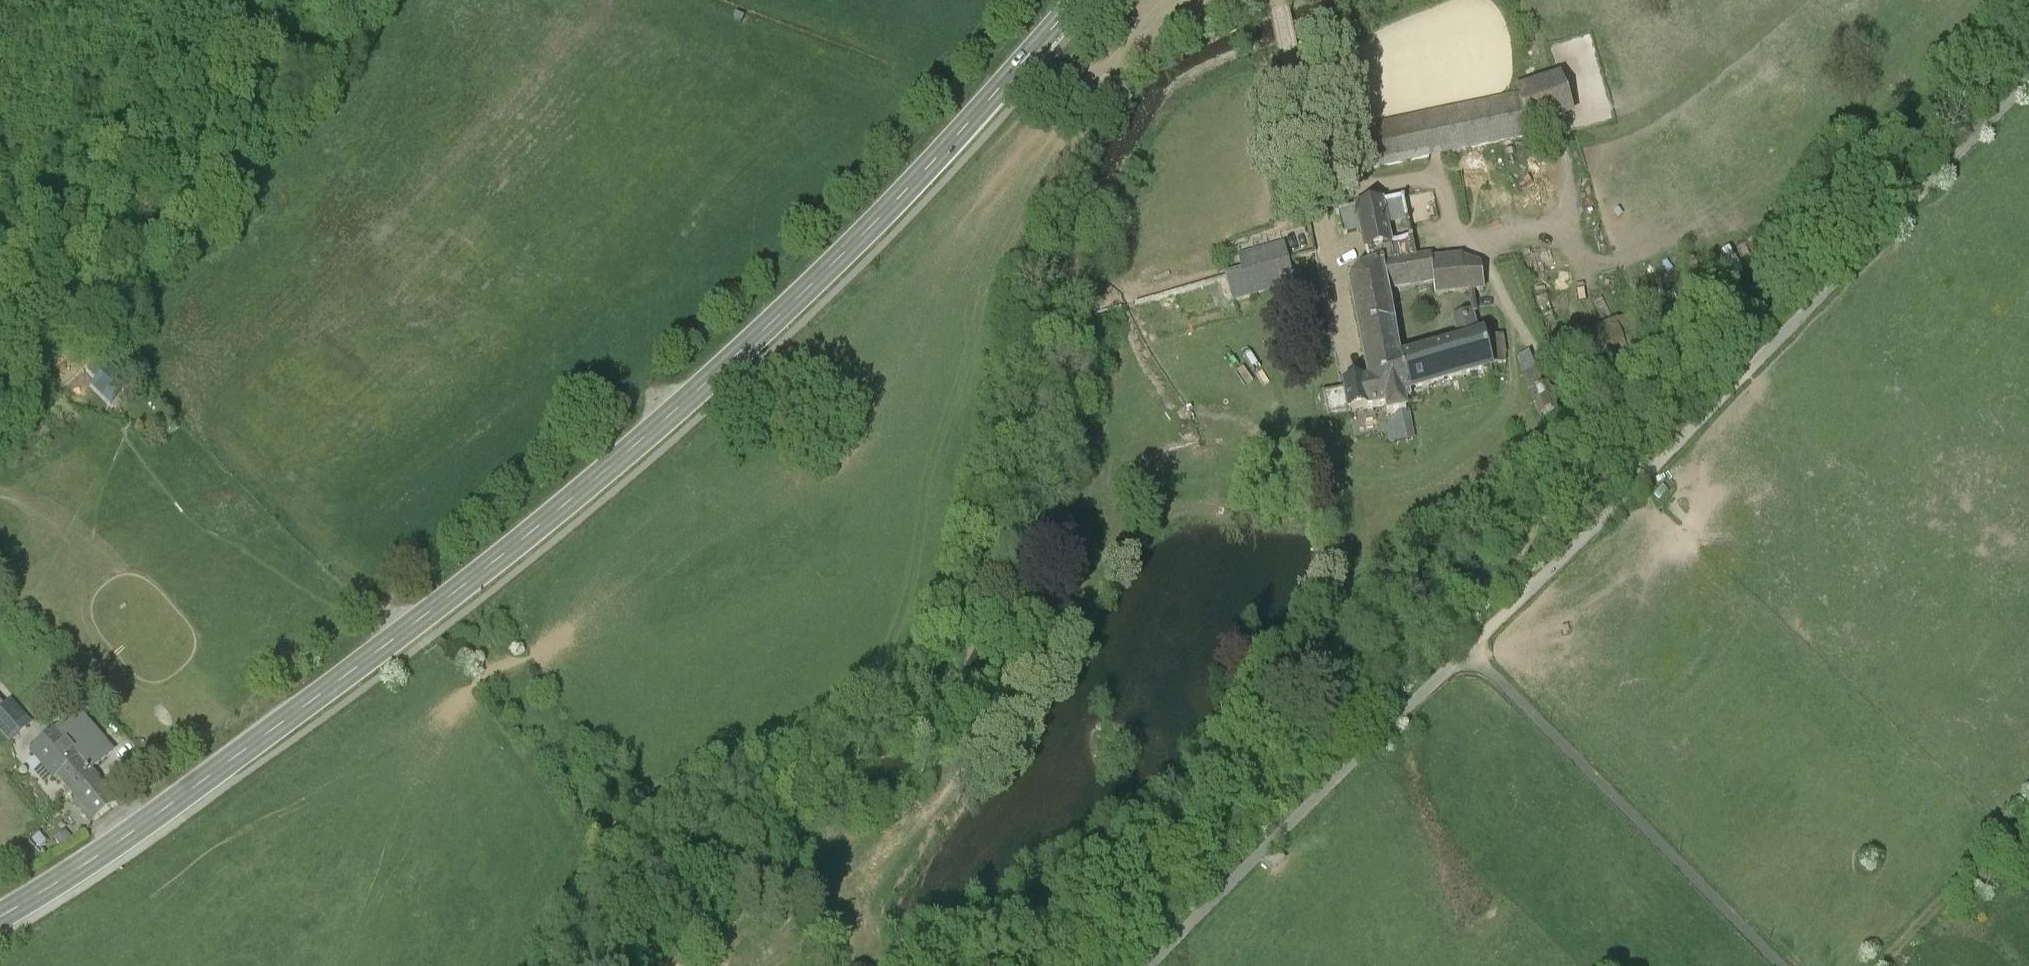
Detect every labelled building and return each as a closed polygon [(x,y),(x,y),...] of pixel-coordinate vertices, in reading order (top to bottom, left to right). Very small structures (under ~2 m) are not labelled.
[(1560,82),(1522,93),(1531,120),(1569,108),(1560,82)] [(1522,93),(1361,133),(1371,172),(1527,133),(1524,123),(1531,120),(1522,93)] [(1351,281),(1349,287),(1351,294),(1386,287),(1387,292),(1434,285),(1435,296),(1483,291),(1479,269),(1462,261),(1430,262),(1430,257),(1414,258),(1411,244),(1389,248),(1386,229),(1407,223),(1402,200),(1382,204),(1357,209),(1357,211),(1337,215),(1337,213),(1333,214),(1334,219),(1335,219),(1339,236),(1337,236),(1338,239),(1342,238),(1342,237),(1360,233),(1361,236),(1363,235),(1366,248),(1364,248),(1369,269),(1361,272),(1351,281)] [(1238,269),(1221,274),(1229,302),(1293,283),(1281,242),(1234,255),(1238,269)] [(1386,287),(1351,294),(1363,350),(1358,351),(1360,362),(1365,361),(1369,381),(1344,386),(1345,390),(1323,395),(1327,416),(1350,412),(1349,410),(1385,404),(1387,413),(1405,410),(1404,400),(1411,399),(1407,389),(1400,361),(1399,354),(1400,354),(1399,345),(1397,346),(1387,292),(1386,287)] [(1415,357),(1400,361),(1407,389),(1491,365),(1482,338),(1476,339),(1473,313),(1470,313),(1470,319),(1455,322),(1458,336),(1449,339),(1451,346),(1430,352),(1427,344),(1419,346),(1419,348),(1414,349),(1415,357)] [(9,745),(32,726),(10,700),(0,709),(0,733),(9,745)] [(112,754),(81,717),(35,755),(56,780),(58,778),(96,823),(118,805),(90,772),(112,754)]
